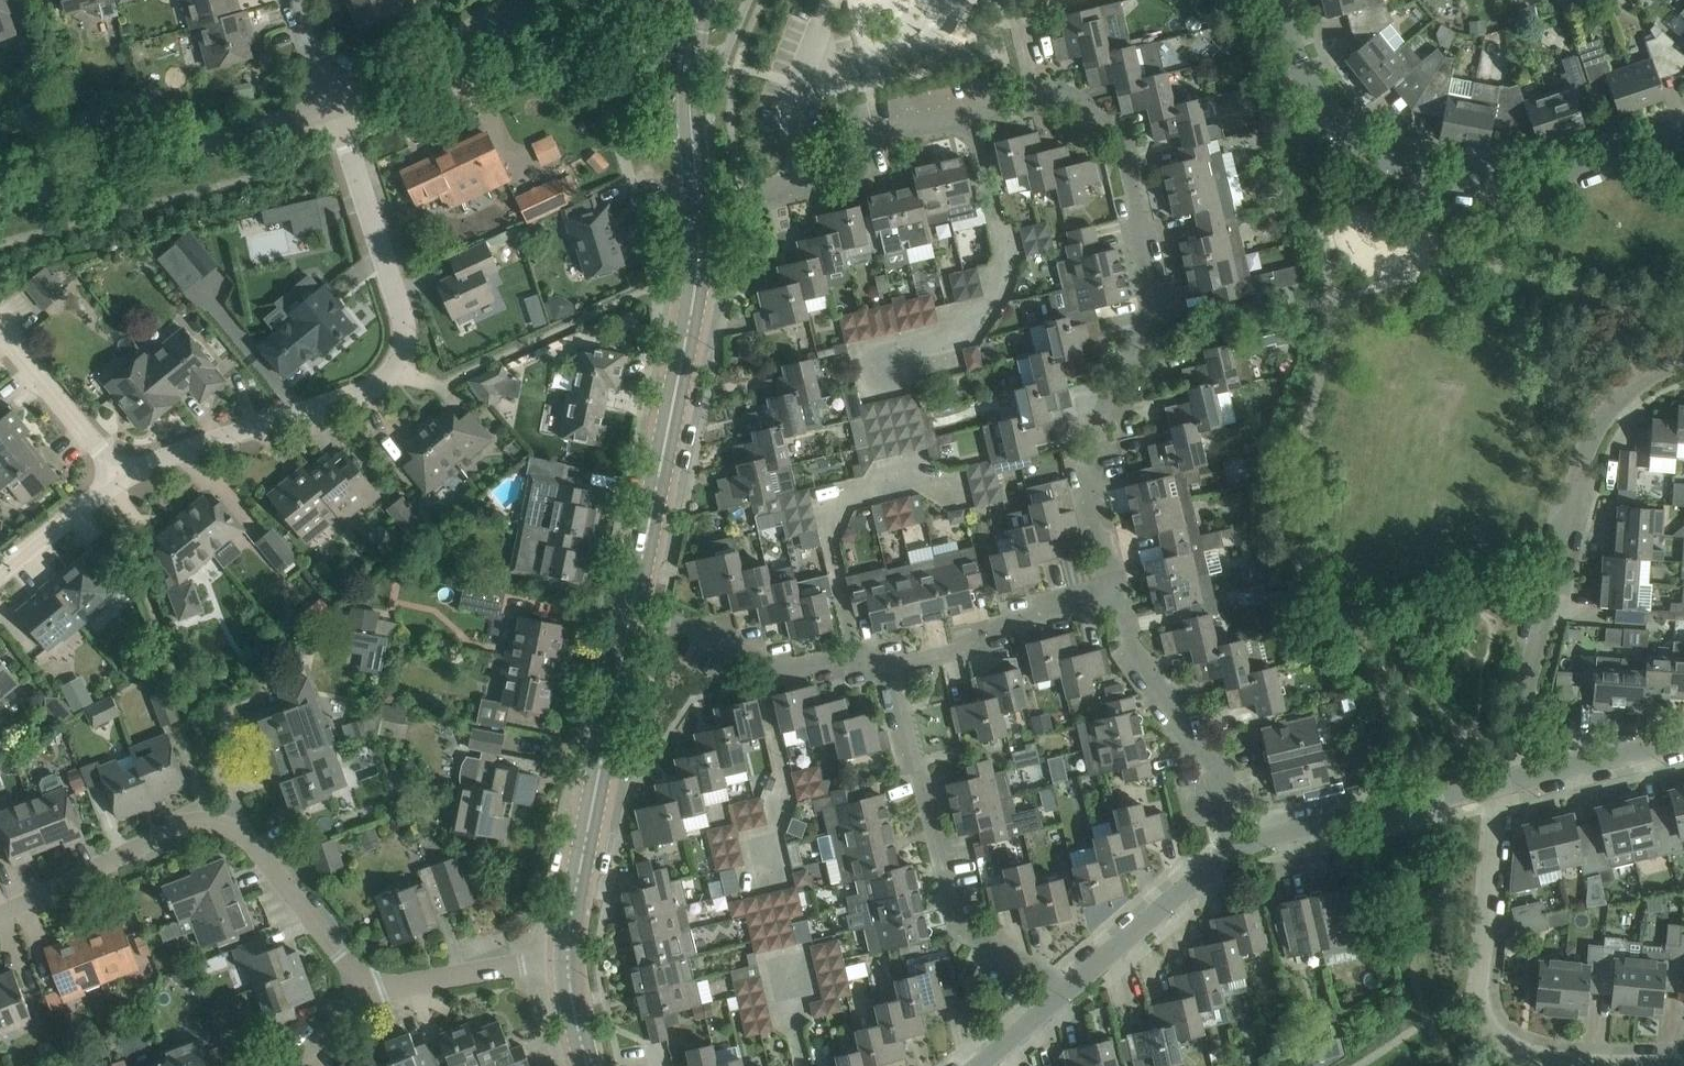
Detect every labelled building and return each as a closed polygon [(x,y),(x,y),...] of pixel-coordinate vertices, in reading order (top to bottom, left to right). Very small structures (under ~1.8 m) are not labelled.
[(6,0),(0,0),(0,39),(15,33),(7,11),(9,10),(6,0)] [(68,10),(85,5),(84,0),(65,0),(68,10)] [(101,13),(103,19),(118,15),(114,0),(98,0),(101,13)] [(191,27),(246,12),(246,11),(240,13),(237,0),(184,0),(191,27)] [(360,27),(394,13),(396,14),(397,14),(398,15),(400,15),(401,15),(403,15),(405,15),(406,14),(408,13),(409,12),(411,10),(412,9),(413,8),(413,6),(414,5),(414,3),(414,2),(414,0),(348,0),(360,27)] [(1327,18),(1349,13),(1353,28),(1388,13),(1385,3),(1383,4),(1382,0),(1322,0),(1327,18)] [(1565,8),(1581,3),(1581,0),(1563,0),(1565,8)] [(1053,40),(1058,61),(1082,55),(1085,67),(1111,61),(1109,51),(1099,8),(1060,17),(1065,37),(1053,40)] [(209,68),(251,57),(248,43),(254,42),(246,12),(191,27),(192,27),(198,26),(209,68)] [(1388,13),(1353,28),(1365,43),(1345,59),(1360,79),(1407,41),(1391,22),(1394,20),(1388,13)] [(1664,50),(1672,41),(1662,32),(1656,39),(1664,50)] [(32,33),(20,38),(26,52),(37,48),(32,33)] [(1676,43),(1683,50),(1683,34),(1676,43)] [(981,35),(972,37),(975,50),(984,47),(981,35)] [(1580,45),(1576,46),(1590,88),(1594,86),(1607,82),(1609,88),(1618,114),(1641,106),(1639,98),(1628,66),(1610,72),(1599,39),(1580,45)] [(1664,50),(1656,39),(1647,41),(1651,54),(1664,50)] [(1158,40),(1133,45),(1109,51),(1111,61),(1085,67),(1090,87),(1115,81),(1118,94),(1143,88),(1141,77),(1165,71),(1158,40)] [(1421,61),(1407,41),(1360,79),(1376,98),(1413,68),(1427,85),(1444,56),(1437,47),(1421,61)] [(1561,59),(1570,85),(1547,93),(1560,133),(1584,126),(1573,93),(1586,89),(1575,55),(1561,59)] [(1427,85),(1449,89),(1448,94),(1439,136),(1464,141),(1472,99),(1472,98),(1474,82),(1451,78),(1455,58),(1444,56),(1427,85)] [(1651,58),(1628,66),(1639,98),(1641,106),(1665,98),(1662,90),(1651,58)] [(1143,88),(1118,94),(1123,114),(1147,108),(1150,121),(1175,115),(1173,104),(1172,104),(1165,71),(1141,77),(1143,88)] [(1510,101),(1523,97),(1519,84),(1509,87),(1510,101)] [(1510,101),(1509,87),(1501,85),(1498,98),(1510,101)] [(1196,90),(1181,94),(1183,101),(1198,98),(1196,90)] [(1560,133),(1547,93),(1523,100),(1537,141),(1560,133)] [(1155,141),(1180,135),(1183,147),(1179,148),(1208,141),(1198,98),(1183,101),(1173,104),(1175,115),(1150,121),(1155,141)] [(1472,99),(1464,141),(1488,146),(1496,103),(1472,98),(1472,99)] [(534,142),(544,164),(565,155),(555,132),(534,142)] [(402,172),(417,204),(441,193),(448,209),(508,181),(486,133),(402,172)] [(1037,133),(995,143),(999,161),(1004,178),(1028,173),(1024,157),(1042,153),(1042,152),(1037,133)] [(1208,141),(1179,148),(1182,162),(1162,166),(1168,191),(1224,178),(1218,152),(1211,154),(1208,141)] [(1066,146),(1042,152),(1042,153),(1024,157),(1028,173),(1032,192),(1057,186),(1053,171),(1071,166),(1066,146)] [(599,173),(609,163),(596,150),(586,160),(599,173)] [(976,213),(962,157),(937,163),(951,219),(976,213)] [(1071,166),(1053,171),(1057,186),(1061,206),(1087,200),(1083,185),(1100,181),(1095,160),(1071,166)] [(999,161),(991,163),(995,180),(1004,178),(999,161)] [(912,169),(916,186),(917,186),(927,225),(951,219),(937,163),(912,169)] [(1224,178),(1168,191),(1174,216),(1194,211),(1197,225),(1233,216),(1230,202),(1224,178)] [(556,181),(518,199),(528,221),(566,203),(556,181)] [(917,186),(916,186),(893,192),(906,248),(931,242),(927,225),(917,186)] [(906,248),(893,192),(868,198),(872,215),(880,249),(881,254),(906,248)] [(288,205),(261,211),(264,226),(291,220),(288,205)] [(598,208),(566,218),(572,237),(575,236),(588,276),(623,265),(610,225),(613,224),(608,205),(598,208)] [(872,215),(861,217),(859,206),(817,216),(821,236),(822,237),(839,233),(845,257),(880,249),(872,215)] [(1244,214),(1236,216),(1238,223),(1250,220),(1248,213),(1244,214)] [(1233,216),(1197,225),(1201,238),(1180,243),(1186,268),(1242,254),(1236,228),(1233,216)] [(1023,242),(1050,236),(1046,222),(1020,228),(1023,242)] [(1067,233),(1070,244),(1070,245),(1092,241),(1097,240),(1094,227),(1067,233)] [(190,232),(175,245),(201,276),(217,264),(190,232)] [(839,233),(822,237),(821,236),(797,242),(802,261),(802,262),(819,258),(823,274),(824,273),(848,267),(845,257),(839,233)] [(1023,242),(1026,256),(1053,250),(1050,236),(1023,242)] [(1070,245),(1070,244),(1066,245),(1069,259),(1059,262),(1065,287),(1101,279),(1122,274),(1116,249),(1095,254),(1092,241),(1070,245)] [(494,299),(483,276),(497,270),(484,243),(450,258),(458,274),(438,283),(454,318),(494,299)] [(1186,268),(1192,293),(1212,288),(1216,302),(1301,282),(1297,264),(1248,276),(1242,254),(1186,268)] [(819,258),(802,262),(802,261),(778,267),(782,287),(800,283),(803,299),(829,293),(824,273),(823,274),(819,258)] [(969,298),(983,295),(976,268),(963,271),(969,298)] [(64,292),(45,269),(25,285),(44,308),(64,292)] [(969,298),(963,271),(949,274),(956,302),(969,298)] [(1071,311),(1065,312),(1066,316),(1044,321),(1045,323),(1067,317),(1070,328),(1097,321),(1094,307),(1128,299),(1122,274),(1065,287),(1071,311)] [(309,275),(275,303),(278,307),(289,321),(294,317),(294,316),(303,327),(320,348),(323,352),(323,351),(354,326),(339,309),(333,301),(337,298),(326,285),(321,289),(309,275)] [(758,330),(780,325),(807,319),(802,299),(803,299),(800,283),(782,287),(758,292),(763,312),(755,314),(758,330)] [(938,322),(934,307),(931,294),(918,297),(924,325),(938,322)] [(572,302),(557,295),(546,299),(554,322),(576,313),(572,302)] [(892,299),(893,303),(899,331),(924,325),(918,297),(904,301),(903,296),(892,299)] [(886,334),(899,331),(893,303),(880,306),(886,334)] [(873,337),(886,334),(880,306),(866,310),(873,337)] [(859,340),(873,337),(866,310),(853,313),(859,340)] [(853,313),(839,316),(841,322),(845,343),(846,343),(859,340),(853,313)] [(275,333),(259,346),(270,360),(284,377),(320,348),(303,327),(294,316),(294,317),(289,321),(275,333)] [(1067,317),(1045,323),(1051,348),(1029,353),(1030,356),(1052,350),(1054,360),(1082,354),(1080,345),(1101,340),(1097,321),(1070,328),(1067,317)] [(214,368),(216,366),(184,328),(147,358),(179,396),(189,388),(197,397),(207,389),(211,393),(225,381),(214,368)] [(1283,331),(1255,337),(1257,347),(1285,341),(1283,331)] [(740,358),(751,356),(748,339),(737,341),(740,358)] [(1231,344),(1204,350),(1207,363),(1183,369),(1187,389),(1212,383),(1215,392),(1217,392),(1216,390),(1240,384),(1252,382),(1246,357),(1255,355),(1252,339),(1231,344)] [(845,343),(833,346),(835,354),(847,351),(846,343),(845,343)] [(977,346),(963,349),(968,370),(982,367),(977,346)] [(581,352),(577,373),(572,393),(569,393),(568,393),(606,400),(608,386),(620,388),(627,356),(594,349),(592,354),(581,352)] [(1052,350),(1030,356),(1036,382),(1014,387),(1014,389),(1037,383),(1039,393),(1067,387),(1065,378),(1086,373),(1082,354),(1054,360),(1052,350)] [(127,383),(114,394),(142,429),(180,397),(179,396),(147,358),(144,354),(137,361),(120,374),(127,383)] [(811,359),(783,366),(785,376),(764,381),(768,399),(795,393),(798,403),(799,403),(820,398),(811,359)] [(493,384),(507,377),(502,366),(469,381),(489,404),(500,395),(493,384)] [(1037,383),(1014,389),(1021,415),(999,420),(999,422),(1021,416),(1024,427),(1052,420),(1049,411),(1071,406),(1067,387),(1039,393),(1037,383)] [(1212,383),(1187,389),(1190,402),(1166,407),(1170,427),(1195,421),(1198,431),(1200,430),(1200,429),(1224,423),(1217,392),(1215,392),(1212,383)] [(863,417),(861,406),(857,388),(843,391),(849,420),(863,417)] [(919,412),(930,409),(926,391),(914,393),(919,412)] [(601,424),(606,400),(568,393),(559,437),(601,445),(605,425),(601,424)] [(795,393),(768,399),(770,409),(749,414),(753,432),(780,426),(783,436),(784,436),(805,431),(799,403),(798,403),(795,393)] [(921,420),(919,412),(914,393),(901,397),(907,424),(921,420)] [(894,427),(907,424),(901,397),(888,400),(894,427)] [(881,430),(894,427),(888,400),(874,403),(881,430)] [(874,403),(861,406),(863,417),(865,424),(867,433),(881,430),(874,403)] [(1677,421),(1675,458),(1676,458),(1683,459),(1683,406),(1678,405),(1677,421)] [(435,420),(432,416),(424,423),(455,461),(465,453),(468,457),(491,439),(484,430),(470,413),(459,421),(449,409),(435,420)] [(937,437),(930,409),(919,412),(921,420),(925,440),(937,437)] [(14,444),(15,443),(23,437),(25,436),(31,431),(16,413),(11,417),(8,413),(3,417),(0,413),(0,456),(14,444)] [(1008,460),(1037,454),(1034,444),(1056,439),(1052,420),(1024,427),(1021,416),(999,422),(1008,460)] [(867,433),(865,424),(863,417),(849,420),(855,449),(870,445),(867,433)] [(1636,450),(1619,449),(1617,489),(1633,490),(1635,466),(1649,467),(1648,472),(1675,474),(1676,458),(1675,458),(1677,421),(1652,419),(1651,429),(1637,428),(1636,450)] [(927,447),(925,440),(921,420),(907,424),(913,450),(927,447)] [(1195,421),(1170,427),(1173,440),(1148,446),(1153,466),(1178,460),(1181,469),(1183,469),(1182,467),(1207,461),(1200,430),(1198,431),(1195,421)] [(419,434),(406,445),(416,457),(405,466),(426,492),(438,482),(435,478),(445,470),(441,466),(451,458),(454,462),(455,461),(424,423),(416,430),(419,434)] [(900,454),(913,450),(907,424),(894,427),(900,454)] [(780,426),(753,432),(755,442),(733,447),(738,465),(765,459),(768,469),(769,469),(768,468),(790,463),(784,436),(783,436),(780,426)] [(887,457),(900,454),(894,427),(881,430),(887,457)] [(873,460),(887,457),(881,430),(867,433),(870,445),(873,460)] [(7,484),(17,476),(34,497),(59,477),(25,436),(23,437),(15,443),(14,444),(0,456),(0,490),(7,484)] [(927,447),(939,445),(937,437),(925,440),(927,447)] [(1258,442),(1243,446),(1245,455),(1260,451),(1258,442)] [(859,464),(852,465),(855,478),(862,476),(873,460),(870,445),(855,449),(859,464)] [(1259,454),(1243,457),(1245,472),(1256,470),(1258,459),(1259,454)] [(306,473),(336,510),(340,515),(359,500),(365,507),(379,496),(367,481),(353,464),(341,473),(327,455),(306,473)] [(529,474),(522,512),(513,510),(511,521),(523,524),(573,534),(590,537),(599,492),(561,484),(565,463),(530,457),(527,474),(529,474)] [(720,509),(718,509),(718,511),(752,502),(775,497),(769,469),(768,469),(765,459),(738,465),(740,475),(718,480),(721,492),(716,494),(720,509)] [(969,479),(996,473),(993,460),(966,466),(969,479)] [(1153,466),(1156,479),(1126,486),(1132,511),(1189,497),(1183,469),(1181,469),(1178,460),(1153,466)] [(298,486),(290,477),(269,494),(283,511),(304,536),(336,510),(306,473),(309,477),(298,486)] [(972,493),(999,487),(996,473),(969,479),(972,493)] [(1026,489),(1034,524),(1038,540),(1056,536),(1080,531),(1067,479),(1026,489)] [(999,487),(972,493),(976,507),(1002,500),(999,487)] [(1672,488),(1672,506),(1683,506),(1683,488),(1672,488)] [(808,489),(775,497),(752,502),(755,516),(773,512),(811,503),(808,489)] [(180,515),(182,518),(201,540),(213,554),(214,553),(212,551),(230,536),(233,539),(244,529),(221,502),(214,507),(205,495),(180,515)] [(403,529),(419,517),(404,496),(388,508),(403,529)] [(915,524),(914,518),(909,497),(895,500),(902,527),(915,524)] [(1189,497),(1132,511),(1138,536),(1158,531),(1161,544),(1198,536),(1198,535),(1195,521),(1189,497)] [(895,500),(882,503),(888,530),(902,527),(895,500)] [(811,503),(773,512),(776,525),(787,522),(787,523),(815,516),(811,503)] [(1663,535),(1665,509),(1618,506),(1616,532),(1652,534),(1663,535)] [(950,512),(948,513),(950,521),(955,524),(967,522),(964,509),(950,512)] [(791,536),(818,530),(815,516),(787,523),(791,536)] [(166,590),(178,621),(204,611),(192,580),(189,581),(187,576),(196,569),(213,554),(201,540),(182,518),(158,537),(165,545),(155,553),(173,575),(165,581),(168,589),(166,590)] [(573,534),(523,524),(516,557),(523,569),(569,579),(581,581),(587,552),(570,549),(573,534)] [(1056,536),(1038,540),(1034,524),(1010,530),(1014,549),(1015,549),(1019,565),(1036,561),(1036,562),(1060,556),(1056,536)] [(280,570),(296,558),(272,529),(257,542),(280,570)] [(1198,536),(1161,544),(1165,558),(1144,563),(1150,587),(1207,574),(1202,552),(1223,547),(1220,531),(1198,535),(1198,536)] [(1651,550),(1652,534),(1616,532),(1614,556),(1614,557),(1639,559),(1639,558),(1650,558),(1664,559),(1664,551),(1651,550)] [(699,577),(704,597),(728,591),(728,590),(745,586),(741,571),(742,571),(734,537),(711,542),(714,556),(687,563),(691,579),(699,577)] [(982,584),(974,549),(935,559),(948,614),(973,609),(968,587),(982,584)] [(1015,549),(1014,549),(990,555),(999,591),(1041,581),(1036,562),(1036,561),(1019,565),(1015,549)] [(1639,559),(1614,557),(1614,556),(1603,555),(1601,581),(1637,583),(1639,559)] [(99,607),(116,593),(86,556),(48,586),(79,623),(99,607)] [(948,614),(935,559),(910,564),(924,620),(948,614)] [(1677,561),(1676,577),(1682,578),(1682,586),(1683,586),(1683,562),(1677,561)] [(910,564),(886,570),(899,626),(924,620),(910,564)] [(742,571),(741,571),(745,586),(728,590),(728,591),(733,611),(757,605),(757,604),(774,600),(770,585),(771,584),(766,565),(742,571)] [(383,580),(390,587),(401,575),(394,568),(383,580)] [(847,579),(856,615),(870,611),(875,632),(899,626),(886,570),(847,579)] [(1176,581),(1150,587),(1156,613),(1176,608),(1180,621),(1211,614),(1216,612),(1213,597),(1207,574),(1176,581)] [(771,584),(770,585),(774,600),(757,604),(757,605),(761,625),(786,619),(786,618),(803,614),(799,598),(800,598),(795,579),(771,584)] [(506,590),(464,581),(459,608),(500,616),(506,590)] [(1615,621),(1649,623),(1650,610),(1635,609),(1637,583),(1601,581),(1599,607),(1616,608),(1615,621)] [(79,623),(48,586),(17,612),(48,649),(79,623)] [(1264,586),(1251,590),(1255,604),(1268,600),(1264,586)] [(824,592),(800,598),(799,598),(803,614),(786,618),(786,619),(790,638),(833,628),(824,592)] [(364,630),(376,633),(380,613),(351,607),(347,627),(364,630)] [(1674,619),(1675,612),(1659,610),(1658,618),(1674,619)] [(1683,620),(1683,612),(1681,612),(1675,612),(1674,619),(1683,620)] [(1186,628),(1161,634),(1166,655),(1191,649),(1194,661),(1220,655),(1218,644),(1211,614),(1180,621),(1180,622),(1184,621),(1186,628)] [(542,621),(520,617),(514,646),(508,645),(505,659),(524,662),(552,668),(554,655),(558,656),(564,626),(553,624),(542,621)] [(334,627),(330,646),(365,652),(362,668),(382,671),(388,637),(334,627)] [(1623,628),(1623,636),(1639,638),(1640,630),(1623,628)] [(1079,655),(1073,632),(1026,643),(1035,681),(1062,675),(1058,660),(1079,655)] [(1220,655),(1194,661),(1198,681),(1223,675),(1226,688),(1253,682),(1250,671),(1242,638),(1218,644),(1220,655)] [(270,665),(287,650),(276,639),(259,653),(270,665)] [(1672,657),(1669,693),(1683,694),(1683,642),(1673,641),(1672,657)] [(1105,649),(1079,655),(1058,660),(1062,675),(1067,697),(1094,691),(1090,677),(1110,672),(1105,649)] [(1582,655),(1580,687),(1593,688),(1592,704),(1618,706),(1620,669),(1621,658),(1596,656),(1582,655)] [(1645,671),(1644,691),(1645,691),(1669,693),(1672,657),(1647,655),(1645,671)] [(19,684),(4,663),(0,658),(0,699),(19,684)] [(972,679),(977,701),(977,702),(997,697),(1001,712),(1002,712),(1028,706),(1019,668),(1012,669),(1011,662),(1005,663),(1004,658),(983,671),(985,676),(972,679)] [(549,681),(552,668),(524,662),(505,659),(502,673),(508,674),(502,704),(510,705),(525,707),(546,712),(552,681),(549,681)] [(137,674),(129,662),(118,670),(126,682),(137,674)] [(1255,702),(1259,715),(1285,709),(1275,665),(1250,671),(1253,682),(1226,688),(1231,708),(1255,702)] [(1645,671),(1620,669),(1618,706),(1644,708),(1645,691),(1644,691),(1645,671)] [(1557,671),(1556,696),(1571,697),(1572,672),(1557,671)] [(84,681),(66,690),(75,710),(93,701),(84,681)] [(273,708),(252,716),(261,740),(266,739),(269,749),(287,743),(292,759),(326,747),(335,743),(330,729),(322,732),(317,718),(322,717),(309,682),(278,693),(283,705),(273,708)] [(1123,683),(1104,687),(1107,701),(1126,697),(1123,683)] [(820,705),(815,685),(773,695),(782,731),(806,725),(807,725),(803,709),(820,705)] [(151,695),(163,726),(180,719),(168,688),(151,695)] [(85,709),(93,726),(119,714),(110,696),(85,709)] [(957,731),(976,727),(980,740),(1007,734),(1002,712),(1001,712),(997,697),(977,702),(977,701),(951,707),(957,731)] [(1132,697),(1105,703),(1109,717),(1079,724),(1085,749),(1142,736),(1132,697)] [(741,741),(765,735),(756,699),(714,709),(719,729),(736,725),(740,741),(741,741)] [(820,705),(803,709),(807,725),(806,725),(811,745),(835,739),(836,739),(832,723),(849,719),(849,718),(844,699),(820,705)] [(849,718),(849,719),(832,723),(836,739),(835,739),(840,758),(890,747),(886,730),(878,732),(873,713),(849,718)] [(1036,731),(1050,728),(1047,714),(1033,718),(1036,731)] [(1270,762),(1321,751),(1313,716),(1262,728),(1270,762)] [(368,717),(342,725),(347,739),(373,730),(368,717)] [(1355,722),(1351,723),(1355,738),(1359,737),(1366,736),(1363,721),(1355,722)] [(736,725),(719,729),(695,734),(699,754),(716,750),(720,766),(721,766),(723,776),(747,771),(745,760),(741,741),(740,741),(736,725)] [(503,815),(506,800),(532,805),(538,775),(541,761),(500,753),(504,735),(475,729),(471,728),(468,747),(482,750),(481,759),(466,756),(466,759),(464,761),(462,764),(460,775),(460,779),(461,783),(459,789),(451,833),(465,835),(486,839),(487,835),(505,839),(510,817),(503,815)] [(146,741),(132,747),(134,752),(152,798),(186,785),(167,734),(146,741)] [(1091,774),(1120,767),(1124,781),(1151,774),(1142,736),(1085,749),(1091,774)] [(1367,739),(1340,746),(1344,762),(1356,759),(1359,769),(1374,765),(1367,739)] [(1026,749),(1011,752),(1015,768),(1040,762),(1036,742),(1025,744),(1026,749)] [(298,775),(281,781),(291,811),(300,808),(312,804),(327,799),(325,793),(346,786),(337,761),(332,763),(326,747),(292,759),(298,775)] [(716,750),(699,754),(675,759),(680,779),(680,780),(697,776),(701,791),(726,785),(723,776),(721,766),(720,766),(716,750)] [(1270,762),(1278,797),(1329,784),(1321,751),(1270,762)] [(134,752),(100,766),(105,781),(111,797),(119,818),(154,804),(152,798),(134,752)] [(990,760),(964,765),(967,779),(947,784),(953,809),(1009,796),(1004,771),(993,773),(990,760)] [(795,786),(823,779),(819,766),(792,772),(795,786)] [(85,785),(79,769),(68,773),(74,789),(85,785)] [(43,795),(30,801),(42,833),(46,844),(63,837),(66,845),(84,838),(76,817),(65,787),(60,776),(54,773),(42,777),(39,784),(43,795)] [(1050,775),(1039,778),(1041,786),(1052,783),(1050,775)] [(697,776),(680,780),(680,779),(655,785),(660,804),(677,801),(681,816),(682,816),(706,810),(701,791),(697,776)] [(1078,776),(1063,780),(1066,791),(1081,787),(1078,776)] [(826,793),(823,779),(795,786),(798,799),(812,796),(826,793)] [(1660,806),(1671,853),(1683,850),(1683,849),(1682,840),(1683,839),(1683,783),(1677,785),(1678,789),(1670,791),(1673,803),(1660,806)] [(815,811),(825,809),(830,831),(830,830),(831,833),(887,819),(881,794),(861,799),(858,785),(826,793),(812,796),(815,811)] [(1637,799),(1635,795),(1620,799),(1633,852),(1646,848),(1649,858),(1671,853),(1660,806),(1647,809),(1645,797),(1637,799)] [(959,834),(972,831),(979,829),(982,843),(1044,829),(1039,807),(1014,813),(1009,796),(953,809),(959,834)] [(753,827),(767,824),(761,797),(747,800),(753,827)] [(1600,821),(1587,824),(1591,841),(1598,871),(1635,862),(1633,852),(1620,799),(1604,803),(1605,807),(1597,809),(1600,821)] [(753,827),(747,800),(733,803),(740,830),(753,827)] [(0,812),(0,827),(7,844),(14,865),(32,858),(29,850),(46,844),(42,833),(30,801),(0,812)] [(632,832),(636,848),(687,836),(682,816),(681,816),(677,801),(660,804),(636,810),(640,830),(632,832)] [(1144,817),(1141,803),(1115,809),(1120,831),(1119,832),(1120,832),(1123,846),(1144,841),(1144,842),(1170,836),(1164,812),(1144,817)] [(1572,815),(1563,817),(1563,812),(1547,816),(1559,869),(1583,863),(1586,874),(1598,871),(1591,841),(1587,824),(1574,827),(1572,815)] [(1521,865),(1513,867),(1510,895),(1541,888),(1537,875),(1559,869),(1547,816),(1531,820),(1532,824),(1524,826),(1528,842),(1521,844),(1523,855),(1519,856),(1521,865)] [(893,844),(887,819),(831,833),(837,857),(879,847),(893,844)] [(738,837),(724,840),(721,827),(707,830),(713,857),(741,850),(738,837)] [(1119,832),(1093,838),(1099,860),(1098,861),(1099,861),(1103,875),(1123,870),(1123,871),(1149,865),(1144,842),(1144,841),(1123,846),(1120,832),(1119,832)] [(335,838),(331,839),(311,846),(320,873),(341,866),(343,865),(335,838)] [(893,844),(879,847),(837,857),(843,882),(855,879),(855,878),(897,868),(899,868),(899,867),(893,844)] [(983,845),(974,847),(977,858),(986,856),(983,845)] [(716,871),(723,869),(744,864),(741,850),(713,857),(716,871)] [(398,887),(377,895),(388,926),(395,945),(408,940),(416,937),(415,934),(439,925),(436,916),(429,897),(436,895),(442,893),(448,911),(473,902),(466,881),(457,856),(426,867),(418,871),(422,882),(400,890),(398,887)] [(222,859),(191,871),(193,875),(163,886),(170,907),(174,905),(180,919),(189,916),(215,906),(234,899),(241,896),(236,882),(231,884),(222,859)] [(793,868),(803,865),(801,859),(791,861),(793,868)] [(640,875),(653,872),(650,860),(637,863),(640,875)] [(1098,861),(1073,867),(1082,905),(1128,893),(1123,871),(1123,870),(1103,875),(1099,861),(1098,861)] [(1003,869),(1007,883),(987,887),(993,911),(1019,905),(1019,904),(1038,900),(1035,885),(1036,885),(1031,863),(1003,869)] [(899,868),(897,868),(855,878),(855,879),(858,893),(846,896),(848,905),(903,893),(917,889),(911,864),(899,867),(899,868)] [(640,875),(643,888),(623,893),(629,918),(684,905),(678,881),(668,883),(665,869),(653,872),(640,875)] [(796,887),(810,883),(807,869),(793,873),(796,887)] [(1588,884),(1586,904),(1587,908),(1606,905),(1602,887),(1600,876),(1587,879),(1588,884)] [(1036,885),(1035,885),(1038,900),(1019,904),(1019,905),(1024,927),(1071,916),(1062,879),(1036,885)] [(790,917),(802,914),(796,887),(783,890),(789,917),(790,917)] [(917,889),(903,893),(848,905),(850,915),(863,912),(866,927),(923,913),(917,889)] [(1355,940),(1343,889),(1308,897),(1320,948),(1355,940)] [(776,920),(789,917),(783,890),(769,893),(776,920)] [(762,923),(776,920),(769,893),(756,896),(762,923)] [(225,943),(233,940),(240,937),(238,932),(253,927),(241,896),(234,899),(215,906),(189,916),(200,946),(215,941),(217,946),(225,943)] [(749,926),(762,923),(756,896),(743,899),(746,915),(749,926)] [(1308,897),(1274,905),(1286,956),(1320,948),(1308,897)] [(746,915),(743,899),(729,902),(732,918),(746,915)] [(1547,914),(1544,901),(1513,908),(1516,922),(1547,914)] [(690,929),(684,905),(629,918),(634,942),(644,940),(690,929)] [(1239,953),(1266,946),(1257,909),(1210,920),(1216,943),(1236,938),(1239,953)] [(923,913),(866,927),(872,951),(929,938),(923,913)] [(1550,927),(1547,914),(1516,922),(1519,935),(1550,927)] [(796,944),(790,917),(789,917),(776,920),(782,947),(796,944)] [(177,935),(183,933),(179,920),(172,922),(177,935)] [(769,950),(782,947),(776,920),(762,923),(769,950)] [(118,922),(96,931),(97,935),(85,940),(101,982),(136,969),(126,943),(118,922)] [(170,938),(177,935),(172,922),(165,925),(170,938)] [(755,953),(769,950),(762,923),(749,926),(755,953)] [(163,940),(170,938),(165,925),(159,927),(163,940)] [(690,929),(644,940),(634,942),(640,966),(688,955),(688,957),(696,955),(690,929)] [(1358,935),(1363,956),(1376,953),(1371,932),(1358,935)] [(1682,934),(1682,944),(1680,943),(1675,991),(1683,992),(1683,934),(1682,934)] [(264,937),(233,949),(239,967),(246,965),(254,987),(265,984),(264,981),(283,975),(284,977),(292,974),(291,972),(302,967),(296,950),(286,954),(282,944),(269,949),(264,937)] [(1622,939),(1607,937),(1606,946),(1604,945),(1600,993),(1613,994),(1612,1006),(1620,1007),(1619,1012),(1636,1013),(1640,959),(1629,958),(1630,947),(1622,939)] [(1239,953),(1236,938),(1216,943),(1190,949),(1195,971),(1195,972),(1215,967),(1219,982),(1219,981),(1219,982),(1245,976),(1239,953)] [(841,953),(838,939),(811,946),(814,960),(841,953)] [(73,944),(71,940),(49,949),(66,995),(101,982),(85,940),(73,944)] [(1667,942),(1665,961),(1640,959),(1636,1013),(1652,1014),(1652,1010),(1660,1011),(1662,990),(1675,991),(1680,943),(1667,942)] [(1591,944),(1589,963),(1565,961),(1560,1015),(1576,1016),(1577,1012),(1585,1013),(1587,992),(1600,993),(1604,945),(1591,944)] [(758,964),(755,953),(727,960),(729,971),(758,964)] [(844,966),(843,959),(841,953),(814,960),(817,973),(844,966)] [(688,955),(640,966),(632,968),(638,993),(647,991),(693,979),(688,957),(688,955)] [(918,965),(920,975),(896,981),(901,1000),(900,1001),(904,1015),(921,1011),(921,1012),(945,1006),(942,994),(957,991),(949,957),(918,965)] [(1538,992),(1536,1008),(1544,1009),(1544,1014),(1560,1015),(1565,961),(1529,957),(1527,979),(1532,980),(1531,992),(1538,992)] [(867,975),(864,962),(844,966),(817,973),(820,986),(848,980),(847,979),(867,975)] [(735,996),(764,989),(758,964),(729,971),(735,996)] [(265,984),(254,987),(263,1009),(257,1011),(266,1035),(285,1028),(283,1023),(297,1017),(293,1005),(314,997),(302,967),(291,972),(292,974),(284,977),(283,975),(264,981),(265,984)] [(1215,967),(1195,972),(1195,971),(1169,977),(1174,1000),(1175,1001),(1194,996),(1198,1010),(1199,1011),(1224,1005),(1219,982),(1219,981),(1219,982),(1215,967)] [(33,1022),(22,991),(14,970),(0,975),(0,1034),(33,1022)] [(693,979),(647,991),(638,993),(643,1018),(646,1017),(676,1010),(676,1011),(699,1005),(693,979)] [(838,997),(851,994),(848,980),(820,986),(823,1000),(838,997)] [(739,1009),(767,1002),(764,989),(735,996),(739,1009)] [(1194,996),(1175,1001),(1174,1000),(1148,1006),(1154,1029),(1174,1025),(1177,1039),(1178,1039),(1178,1040),(1204,1033),(1198,1011),(1199,1011),(1198,1010),(1194,996)] [(838,997),(823,1000),(811,1003),(814,1017),(835,1012),(841,1010),(838,997)] [(904,1015),(900,1001),(876,1006),(881,1026),(880,1026),(884,1041),(901,1036),(901,1037),(926,1031),(921,1012),(921,1011),(904,1015)] [(742,1022),(770,1016),(767,1002),(739,1009),(742,1022)] [(646,1017),(652,1041),(667,1038),(665,1027),(679,1024),(676,1011),(676,1010),(646,1017)] [(770,1016),(742,1022),(745,1036),(773,1029),(770,1016)] [(471,1031),(470,1031),(482,1063),(481,1064),(482,1065),(530,1065),(522,1044),(510,1049),(499,1020),(471,1031)] [(438,1034),(449,1063),(440,1065),(476,1065),(481,1064),(482,1063),(470,1031),(471,1031),(468,1023),(438,1034)] [(1133,1059),(1135,1065),(1166,1065),(1183,1062),(1177,1040),(1178,1040),(1178,1039),(1177,1039),(1174,1025),(1154,1029),(1128,1035),(1133,1059)] [(880,1026),(856,1031),(861,1052),(864,1065),(881,1062),(882,1062),(906,1057),(901,1037),(901,1036),(884,1041),(880,1026)] [(392,1062),(387,1063),(388,1065),(436,1065),(427,1042),(415,1046),(409,1032),(385,1042),(392,1062)] [(167,1058),(170,1065),(207,1065),(196,1038),(163,1051),(166,1058),(167,1058)] [(1308,1048),(1313,1065),(1327,1065),(1346,1054),(1341,1038),(1308,1048)] [(1111,1039),(1064,1050),(1068,1065),(1117,1065),(1111,1039)] [(687,1065),(717,1065),(716,1064),(717,1064),(712,1044),(687,1050),(690,1065),(687,1065)] [(861,1052),(837,1057),(839,1065),(864,1065),(861,1052)]
